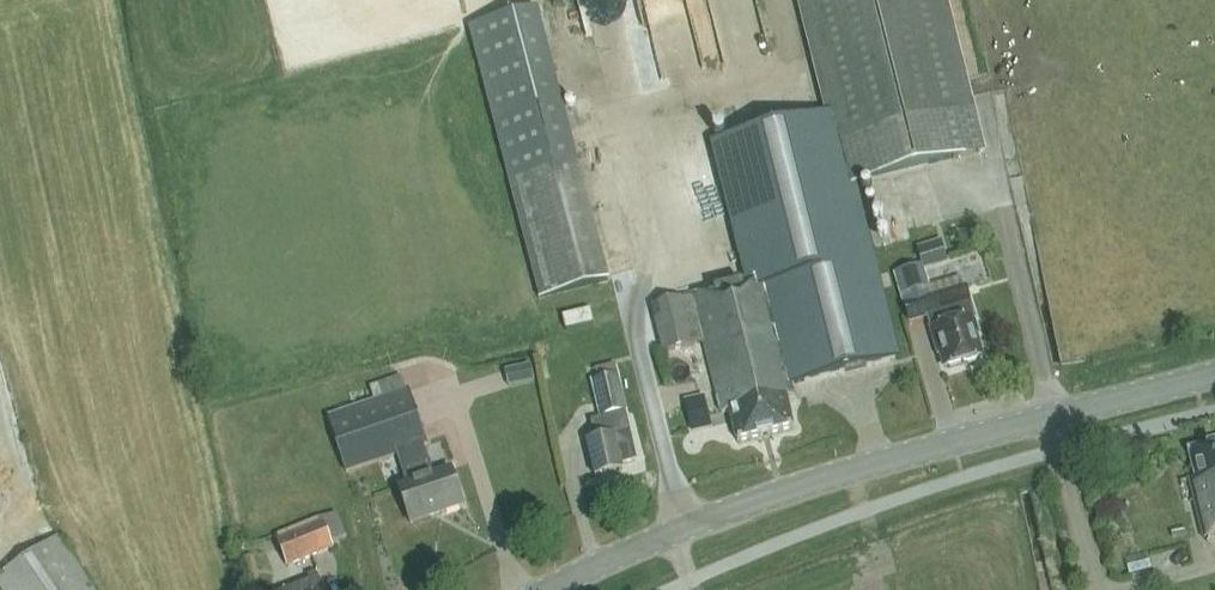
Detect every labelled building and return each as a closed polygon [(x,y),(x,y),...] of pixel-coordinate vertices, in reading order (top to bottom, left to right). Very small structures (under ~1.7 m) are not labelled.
[(831,114),(850,186),(981,154),(943,0),(803,0),(831,114)] [(537,10),(471,27),(542,302),(608,285),(537,10)] [(873,280),(850,186),(831,114),(715,144),(750,282),(765,278),(792,271),(793,271),(814,355),(819,377),(819,378),(893,359),(875,286),(877,285),(876,280),(873,280)] [(949,263),(942,241),(917,249),(922,266),(924,271),(949,263)] [(926,309),(932,329),(935,341),(937,340),(945,368),(982,357),(976,337),(978,337),(973,321),(976,320),(966,287),(932,297),(922,266),(896,274),(905,305),(910,323),(911,322),(911,320),(910,321),(908,315),(926,309)] [(792,271),(765,278),(750,282),(692,296),(692,297),(704,342),(722,414),(730,412),(738,443),(794,429),(787,398),(795,396),(792,384),(819,377),(814,355),(793,271),(792,271)] [(695,344),(704,342),(692,297),(683,299),(652,306),(664,352),(695,344)] [(504,372),(508,387),(534,382),(530,367),(504,372)] [(592,382),(601,417),(627,411),(618,376),(592,382)] [(370,388),(375,402),(407,391),(402,377),(370,388)] [(441,514),(463,506),(451,470),(433,476),(423,447),(427,445),(408,391),(328,418),(347,472),(397,455),(408,485),(399,488),(411,524),(412,523),(412,521),(441,512),(441,514)] [(690,418),(693,433),(711,428),(707,413),(690,418)] [(600,441),(587,444),(595,477),(623,471),(622,465),(636,462),(630,435),(630,434),(629,434),(625,415),(624,415),(624,416),(596,422),(600,441)] [(1189,452),(1195,479),(1189,480),(1203,539),(1214,536),(1214,446),(1189,452)] [(278,542),(288,568),(335,550),(324,523),(321,525),(318,519),(277,535),(280,541),(278,542)] [(4,589),(96,589),(58,533),(0,575),(0,584),(4,589)] [(254,557),(245,559),(251,589),(261,589),(254,557)] [(319,578),(290,589),(323,589),(319,578)]
